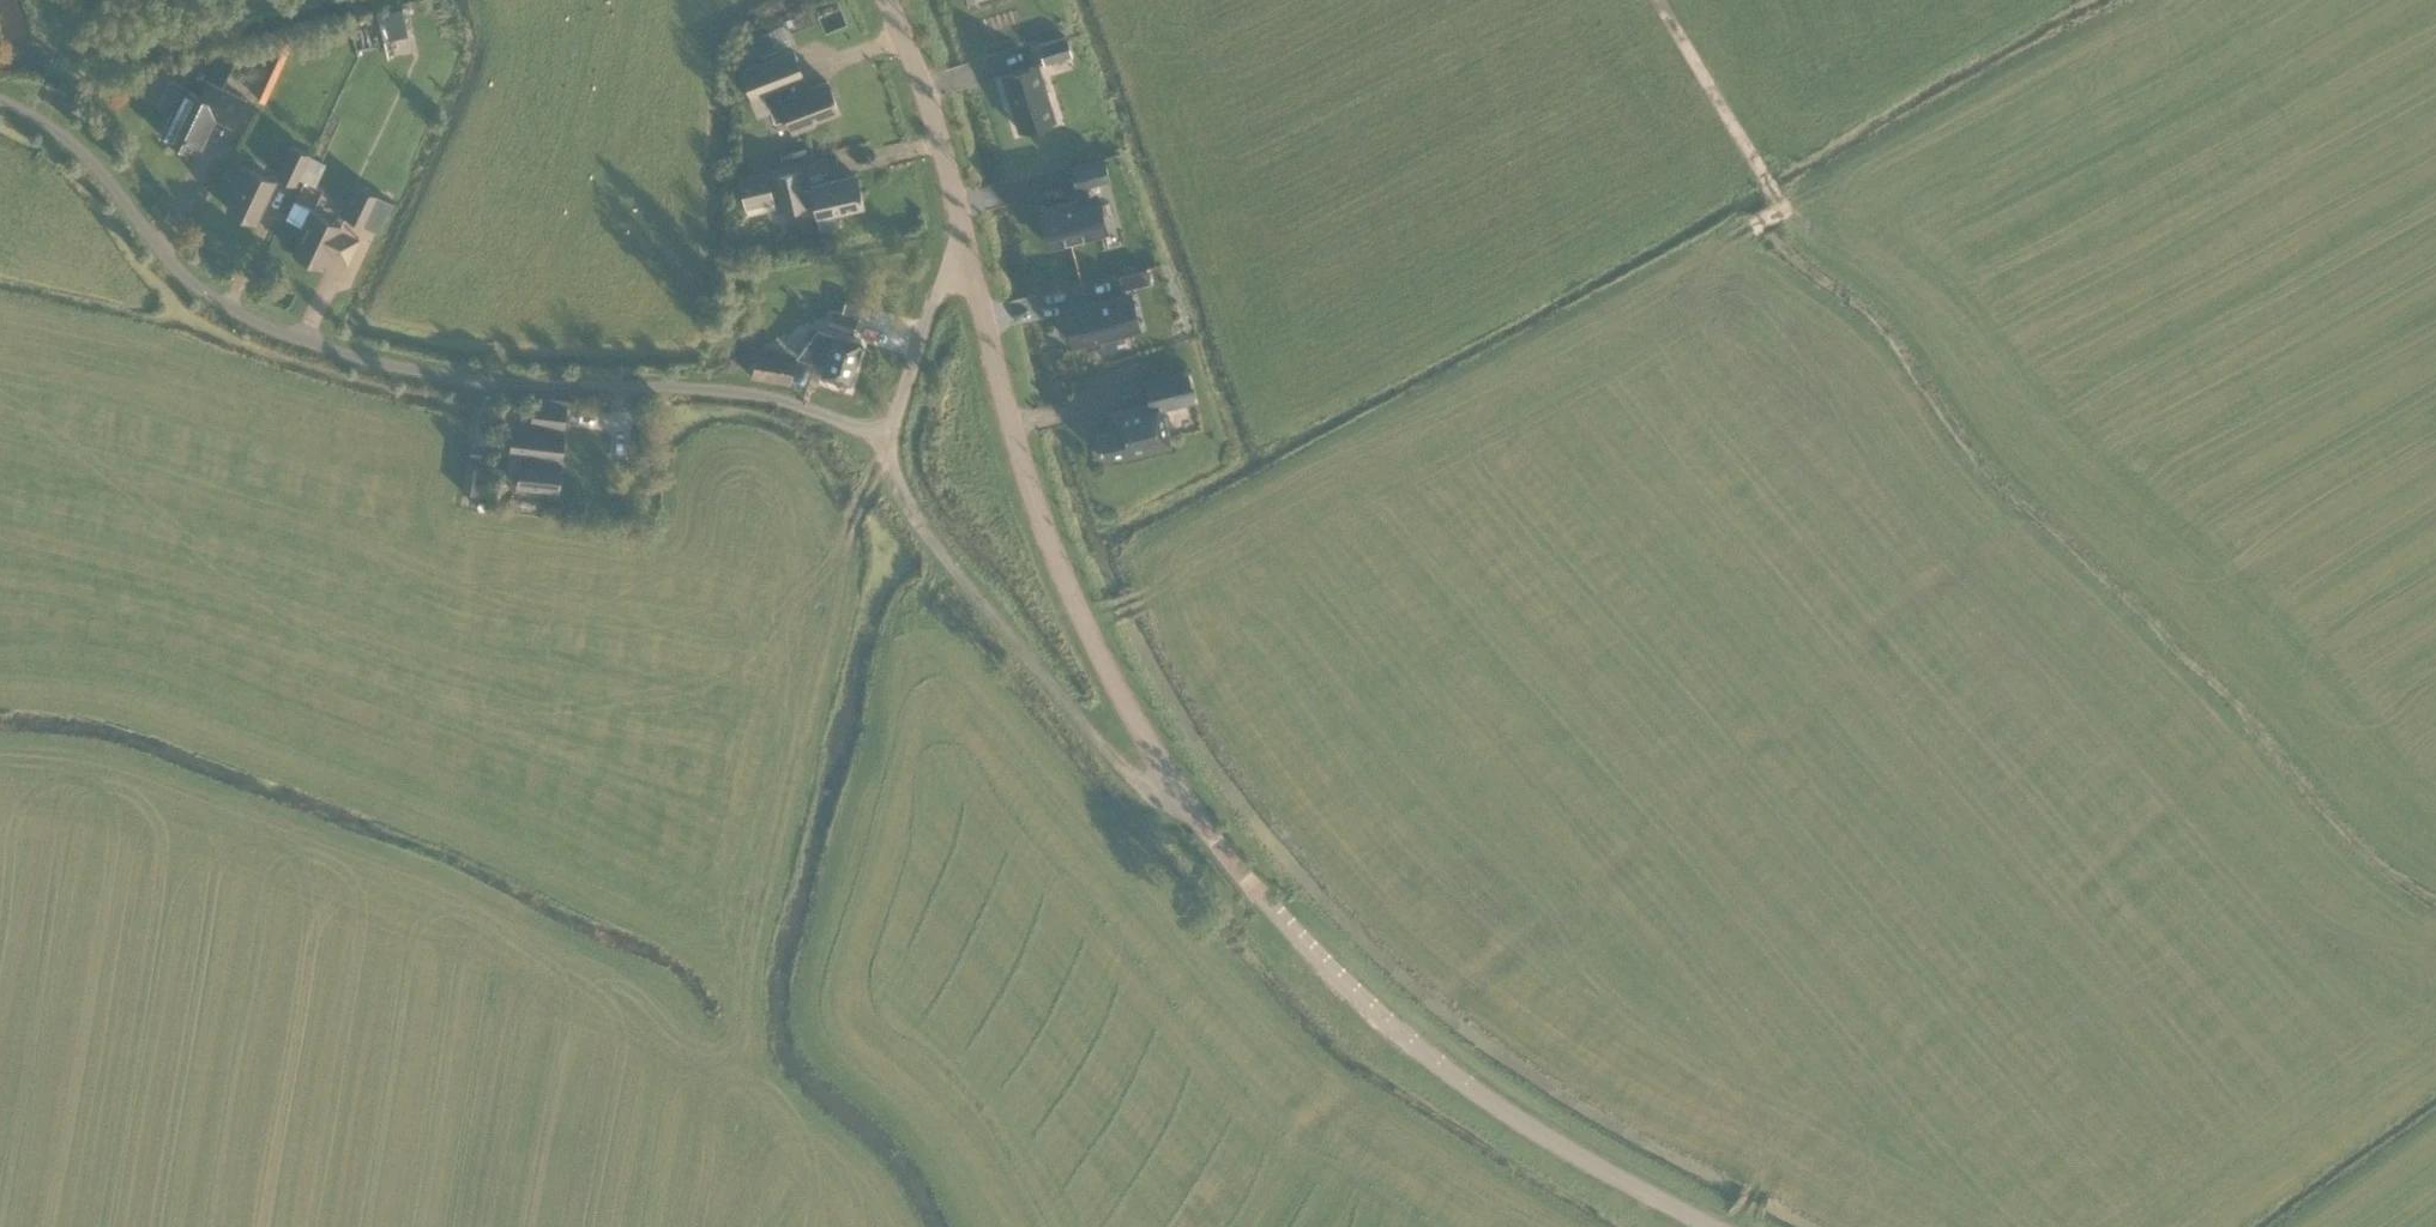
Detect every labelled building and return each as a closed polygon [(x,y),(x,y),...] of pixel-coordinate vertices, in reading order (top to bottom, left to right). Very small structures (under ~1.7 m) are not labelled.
[(379,20),(383,39),(408,34),(404,15),(379,20)] [(757,41),(744,46),(749,59),(790,43),(783,25),(755,35),(757,41)] [(1065,36),(1038,44),(1043,63),(1071,54),(1065,36)] [(781,97),(777,86),(803,76),(792,49),(741,69),(751,96),(762,92),(774,121),(787,116),(793,131),(813,123),(812,120),(838,110),(826,80),(781,97)] [(1037,64),(1002,74),(1019,129),(1054,119),(1048,101),(1037,64)] [(200,95),(184,87),(169,79),(157,104),(172,112),(161,135),(181,144),(184,138),(200,146),(214,116),(232,125),(244,99),(207,81),(200,95)] [(296,184),(311,153),(291,144),(277,175),(296,184)] [(1079,198),(1039,208),(1048,245),(1099,232),(1089,192),(1087,183),(1109,178),(1104,157),(1071,165),(1079,198)] [(255,221),(275,180),(243,165),(231,189),(235,191),(227,208),(255,221)] [(801,188),(797,169),(772,175),(781,211),(805,205),(814,203),(820,230),(840,225),(837,211),(864,205),(860,189),(859,190),(855,174),(809,184),(810,186),(801,188)] [(745,209),(774,202),(767,170),(738,177),(745,209)] [(382,234),(397,203),(359,184),(344,216),(382,234)] [(349,261),(361,236),(341,227),(341,225),(309,210),(298,234),(301,236),(293,252),(321,266),(329,251),(349,261)] [(1146,266),(1118,273),(1122,286),(1149,279),(1146,266)] [(1124,293),(1064,308),(1073,344),(1133,328),(1124,293)] [(852,334),(857,316),(831,309),(826,327),(852,334)] [(832,334),(817,330),(797,356),(824,364),(821,374),(849,383),(861,341),(832,333),(832,334)] [(789,384),(795,354),(756,347),(750,377),(789,384)] [(1186,371),(1158,378),(1163,399),(1191,392),(1186,371)] [(1159,400),(1148,403),(1109,412),(1113,429),(1096,433),(1102,457),(1119,453),(1120,457),(1169,445),(1160,407),(1159,400)] [(564,426),(567,407),(532,403),(530,422),(564,426)] [(560,461),(563,433),(512,427),(510,451),(522,452),(522,457),(520,457),(517,485),(557,490),(560,462),(560,461)] [(462,491),(477,493),(482,455),(468,453),(462,491)]
